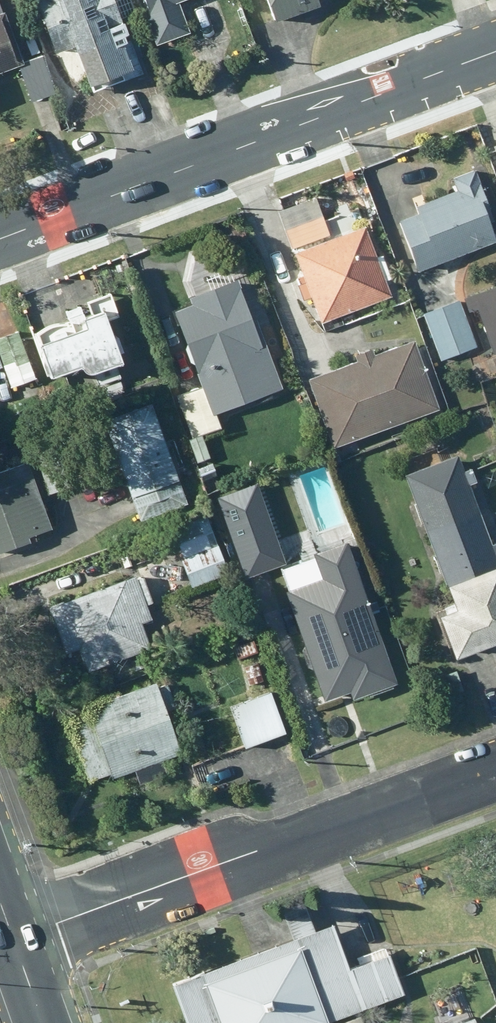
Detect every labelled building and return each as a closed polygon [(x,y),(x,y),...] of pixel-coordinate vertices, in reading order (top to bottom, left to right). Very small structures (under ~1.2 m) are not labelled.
[(53,57),(70,51),(87,94),(141,73),(123,24),(136,19),(129,0),(31,0),(53,57)] [(153,46),(186,34),(175,4),(185,0),(137,0),(153,46)] [(272,24),(315,9),(312,0),(313,0),(263,0),(272,24)] [(20,67),(1,14),(0,14),(0,74),(20,67)] [(476,164),(448,175),(453,190),(413,206),(417,217),(396,225),(415,274),(495,244),(495,217),(476,164)] [(316,200),(280,213),(317,319),(386,295),(361,224),(328,235),(316,200)] [(282,393),(238,277),(171,302),(205,390),(176,402),(193,445),(224,433),(218,417),(282,393)] [(423,315),(442,361),(476,348),(463,316),(475,311),(493,357),(495,355),(495,286),(423,315)] [(80,333),(40,345),(50,377),(84,367),(85,372),(111,364),(96,317),(73,324),(80,333)] [(0,346),(0,366),(8,388),(34,379),(20,339),(0,346)] [(438,412),(413,342),(305,380),(330,451),(438,412)] [(150,406),(103,421),(136,523),(183,508),(150,406)] [(406,469),(427,528),(484,508),(463,448),(406,469)] [(0,474),(0,558),(54,539),(27,464),(0,474)] [(255,477),(216,492),(246,571),(285,556),(255,477)] [(448,588),(495,570),(495,541),(484,508),(427,528),(448,588)] [(224,556),(208,514),(170,528),(194,592),(232,578),(224,556)] [(398,687),(342,540),(307,553),(318,579),(280,593),(326,714),(398,687)] [(448,588),(454,604),(437,610),(454,660),(495,645),(495,570),(448,588)] [(156,646),(131,578),(44,609),(69,678),(156,646)] [(257,661),(239,667),(247,691),(264,685),(257,661)] [(183,755),(158,683),(66,715),(91,787),(183,755)] [(285,735),(267,694),(228,710),(246,751),(285,735)] [(332,922),(165,981),(180,1022),(335,1022),(400,1000),(385,957),(349,970),(332,922)]
